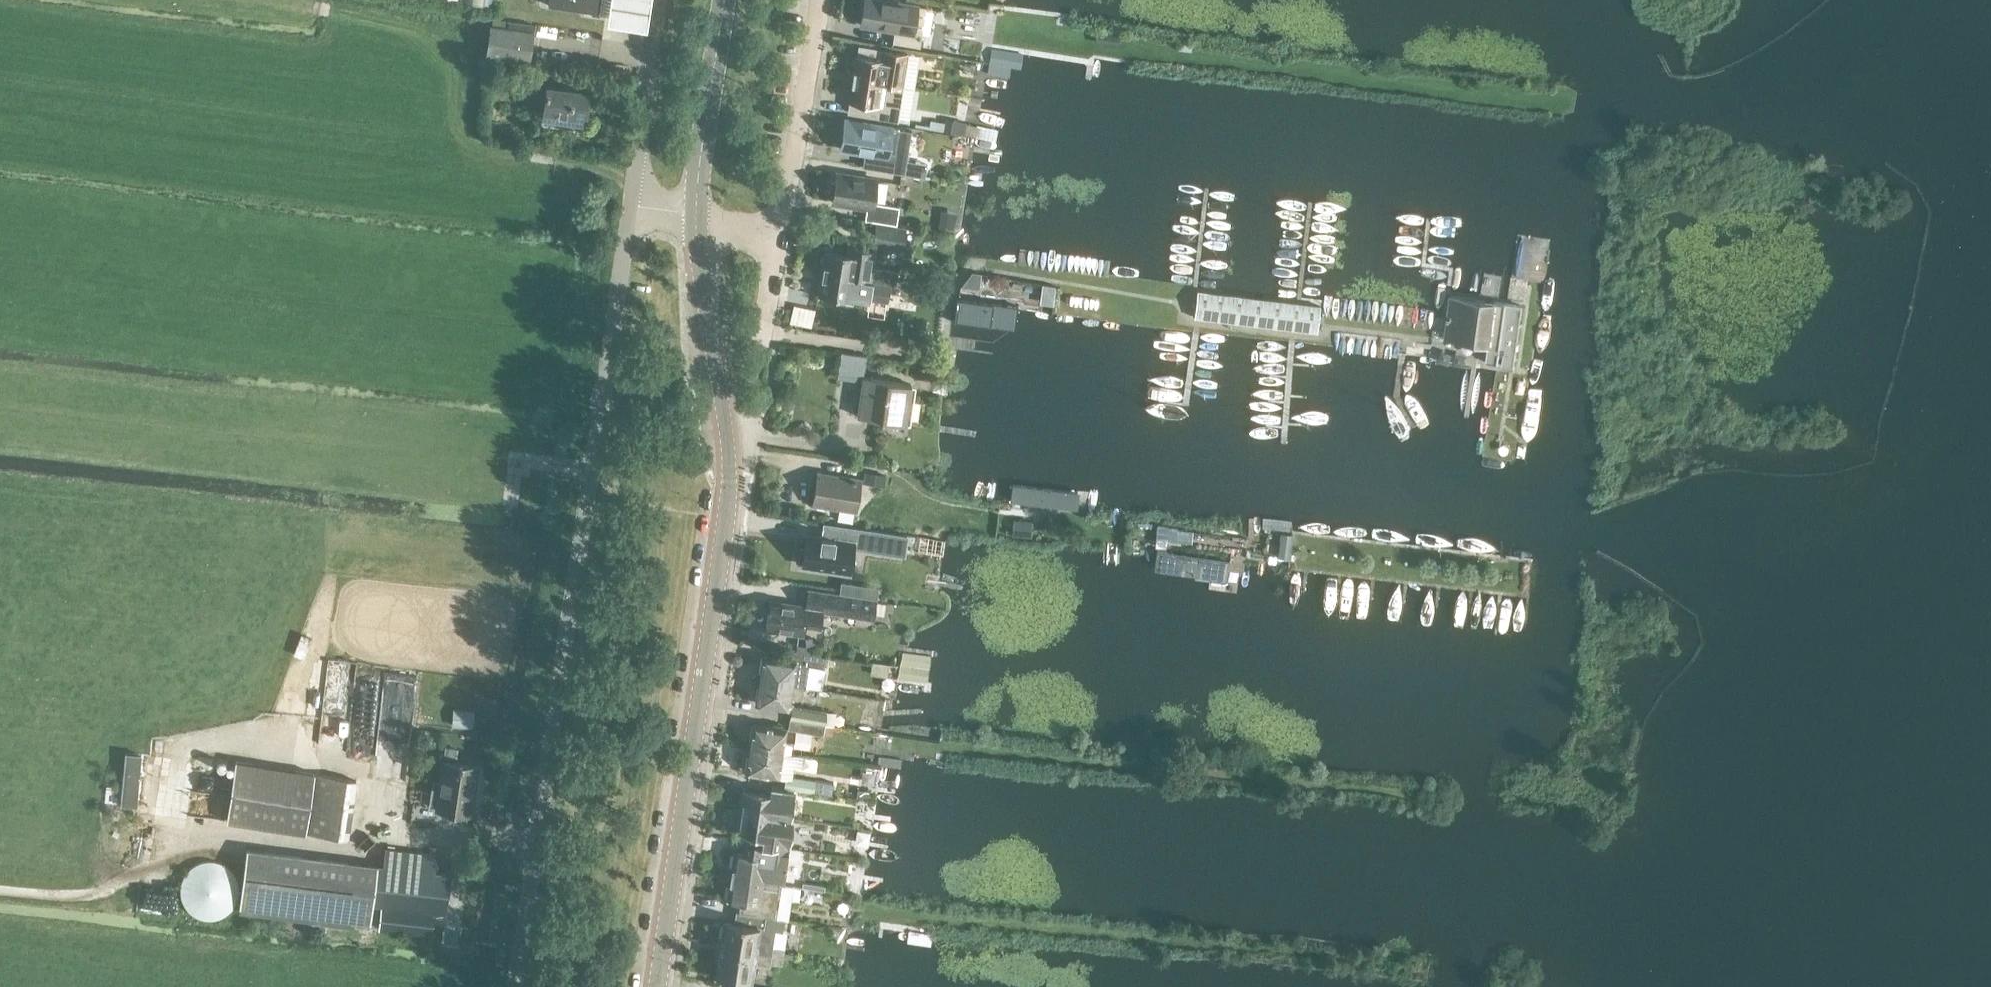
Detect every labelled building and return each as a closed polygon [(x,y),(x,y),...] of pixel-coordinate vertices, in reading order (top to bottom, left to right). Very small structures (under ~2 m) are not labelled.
[(495,0),(463,0),(462,6),(493,11),(495,0)] [(603,0),(550,0),(549,6),(600,14),(603,0)] [(885,0),(865,0),(861,25),(894,30),(893,42),(920,46),(922,32),(914,31),(918,5),(885,0)] [(533,31),(533,25),(493,20),(492,26),(491,26),(487,56),(529,62),(533,32),(533,31)] [(902,85),(907,53),(860,46),(858,55),(855,54),(852,77),(902,85)] [(897,119),(902,85),(852,77),(848,100),(851,100),(849,112),(897,119)] [(583,129),(589,93),(548,86),(543,123),(583,129)] [(838,152),(866,157),(864,167),(906,174),(913,130),(843,119),(838,152)] [(965,135),(967,123),(945,119),(944,123),(931,121),(929,129),(942,131),(965,135)] [(925,178),(927,164),(909,161),(907,175),(925,178)] [(897,224),(900,207),(873,202),(877,180),(837,173),(836,180),(831,182),(830,192),(834,196),(833,202),(867,208),(865,220),(897,224)] [(954,230),(957,213),(941,211),(938,228),(954,230)] [(905,226),(875,222),(872,244),(902,249),(905,226)] [(823,264),(821,273),(896,286),(899,270),(873,266),(875,250),(847,246),(846,254),(825,250),(824,255),(821,257),(821,262),(823,264)] [(928,285),(947,287),(949,271),(930,268),(928,285)] [(973,272),(963,286),(980,289),(982,274),(973,272)] [(896,286),(821,273),(819,282),(817,283),(816,287),(819,289),(819,293),(868,302),(869,299),(888,303),(890,294),(905,296),(907,287),(897,286),(897,287),(896,286)] [(941,290),(920,287),(919,296),(939,299),(941,290)] [(1319,332),(1321,311),(1273,305),(1274,301),(1200,293),(1198,317),(1319,332)] [(1447,325),(1445,339),(1489,345),(1486,362),(1498,364),(1513,366),(1522,305),(1507,303),(1507,304),(1507,303),(1451,296),(1449,314),(1447,325)] [(1015,305),(964,297),(961,320),(1013,326),(1015,305)] [(812,322),(816,307),(796,302),(792,317),(812,322)] [(840,375),(866,377),(868,352),(842,349),(840,375)] [(930,379),(932,368),(918,366),(917,377),(930,379)] [(905,424),(911,384),(863,377),(857,416),(905,424)] [(884,485),(885,473),(863,470),(862,479),(862,481),(884,485)] [(862,481),(862,479),(817,472),(812,504),(857,512),(862,481)] [(1013,534),(1031,536),(1032,524),(1033,520),(1014,518),(1013,533),(1013,534)] [(879,532),(824,524),(823,537),(807,535),(805,550),(801,549),(800,563),(804,563),(803,566),(850,572),(854,547),(877,550),(879,532)] [(1183,530),(1158,527),(1156,549),(1164,550),(1165,540),(1182,542),(1183,530)] [(1293,534),(1281,533),(1279,544),(1292,546),(1293,534)] [(1156,549),(1155,549),(1152,568),(1228,580),(1230,560),(1165,550),(1156,549)] [(852,584),(850,596),(875,600),(877,588),(852,584)] [(873,618),(875,600),(850,596),(808,590),(805,607),(770,602),(766,628),(802,633),(803,623),(819,625),(821,611),(873,618)] [(762,673),(761,681),(793,686),(793,685),(805,687),(808,665),(824,667),(826,655),(782,649),(782,650),(781,658),(776,657),(775,660),(762,658),(760,672),(762,673)] [(357,661),(340,661),(340,672),(357,671),(357,661)] [(889,664),(872,662),(870,675),(887,677),(889,664)] [(408,765),(416,676),(388,674),(379,762),(408,765)] [(792,694),(793,686),(761,681),(760,689),(758,689),(756,702),(769,704),(769,707),(786,710),(789,693),(792,694)] [(792,711),(791,719),(834,725),(836,712),(793,706),(792,711)] [(450,724),(467,726),(469,709),(452,708),(450,724)] [(324,716),(321,745),(344,747),(347,718),(324,716)] [(834,725),(791,719),(790,730),(833,735),(834,725)] [(782,742),(784,728),(766,725),(766,729),(752,727),(750,740),(752,740),(751,748),(783,753),(785,743),(782,742)] [(801,766),(802,756),(783,753),(751,748),(750,756),(747,755),(745,770),(759,772),(759,775),(777,778),(779,763),(801,766)] [(444,756),(443,762),(452,763),(453,757),(454,753),(444,752),(444,756)] [(348,837),(357,779),(237,761),(228,819),(309,832),(348,837)] [(472,815),(479,767),(452,763),(443,762),(440,782),(433,781),(430,804),(437,805),(436,810),(472,815)] [(829,795),(831,783),(786,777),(785,788),(829,795)] [(789,817),(793,792),(770,789),(769,794),(744,791),(743,794),(739,795),(739,800),(741,802),(740,810),(789,817)] [(789,819),(789,817),(740,810),(738,818),(735,819),(735,824),(737,827),(736,832),(743,833),(742,841),(746,842),(769,845),(787,848),(791,819),(789,819)] [(735,852),(731,875),(782,884),(787,848),(769,845),(746,842),(744,854),(735,852)] [(447,914),(452,874),(435,873),(436,856),(386,849),(379,907),(384,907),(381,930),(432,935),(434,913),(447,914)] [(371,924),(378,867),(247,850),(240,907),(371,924)] [(188,914),(237,913),(236,861),(187,862),(188,914)] [(738,901),(736,913),(774,919),(774,918),(782,919),(788,920),(793,885),(782,884),(731,875),(727,899),(738,901)] [(774,919),(736,913),(734,924),(724,922),(720,943),(783,953),(784,948),(772,946),(774,930),(780,931),(782,919),(774,918),(774,919)] [(781,965),(783,953),(720,943),(715,976),(749,982),(752,962),(770,965),(770,963),(781,965)] [(497,951),(495,962),(504,964),(505,952),(497,951)]
